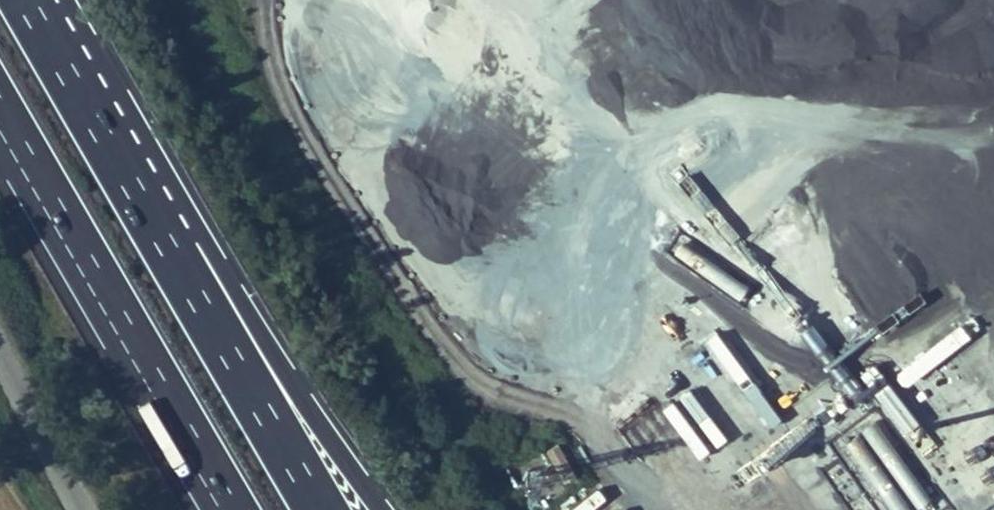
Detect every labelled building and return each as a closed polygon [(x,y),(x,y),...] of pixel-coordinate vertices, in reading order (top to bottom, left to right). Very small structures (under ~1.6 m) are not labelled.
[(530,506),(578,484),(562,449),(514,470),(530,506)]
